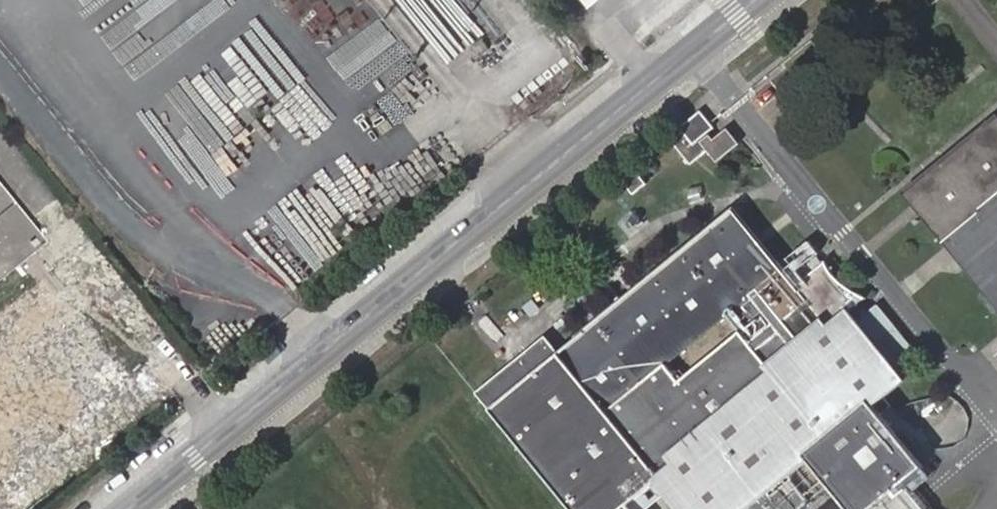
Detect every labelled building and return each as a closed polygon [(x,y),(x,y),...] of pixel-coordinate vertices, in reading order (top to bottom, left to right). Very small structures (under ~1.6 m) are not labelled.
[(669,138),(690,165),(707,152),(717,163),(739,144),(727,129),(714,140),(709,135),(715,131),(700,112),(669,138)] [(906,197),(996,309),(996,125),(995,123),(906,197)] [(39,241),(0,194),(0,273),(39,241)] [(476,394),(491,411),(571,508),(630,508),(627,506),(660,479),(670,491),(684,508),(799,508),(829,485),(809,461),(875,406),(881,413),(890,405),(884,398),(905,382),(848,313),(865,299),(854,293),(843,287),(833,278),(826,266),(798,288),(735,211),(559,356),(545,338),(476,394)] [(849,508),(883,508),(928,472),(881,413),(875,406),(809,461),(829,485),(849,508)] [(670,491),(660,479),(627,506),(630,508),(648,508),(670,491)]
